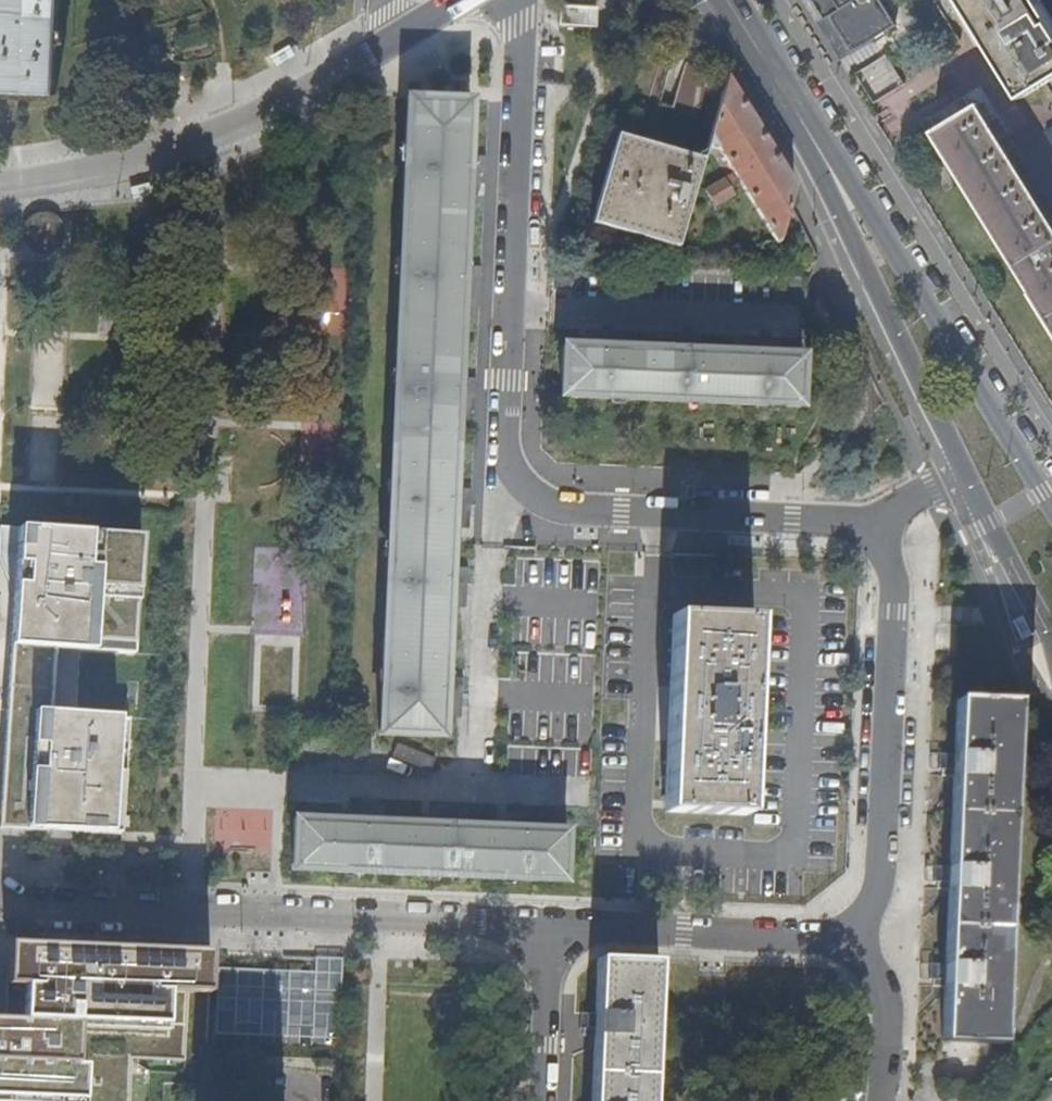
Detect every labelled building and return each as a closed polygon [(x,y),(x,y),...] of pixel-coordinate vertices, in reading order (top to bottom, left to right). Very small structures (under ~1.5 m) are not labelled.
[(54,94),(58,0),(0,0),(0,92),(54,94)] [(817,24),(838,59),(851,51),(828,15),(836,10),(830,0),(811,0),(823,19),(817,24)] [(851,51),(894,25),(879,0),(830,0),(836,10),(828,15),(851,51)] [(1023,95),(1051,77),(1051,17),(1041,0),(964,0),(1023,95)] [(573,7),(559,6),(558,25),(595,26),(596,7),(573,6),(573,7)] [(879,113),(911,94),(886,53),(854,72),(879,113)] [(777,243),(791,200),(795,187),(765,140),(727,79),(708,146),(718,149),(733,173),(705,191),(714,206),(734,193),(730,188),(739,183),(770,232),(777,243)] [(378,736),(443,739),(445,702),(448,702),(448,706),(455,706),(455,702),(455,694),(459,694),(460,677),(452,677),(446,687),(442,687),(447,592),(452,592),(452,595),(460,595),(460,588),(461,582),(464,583),(465,567),(458,567),(452,577),(451,577),(454,514),(456,514),(456,516),(464,516),(464,511),(464,506),(468,506),(469,489),(460,488),(455,499),(451,498),(455,414),(455,403),(460,403),(460,405),(469,405),(469,394),(473,393),(473,377),(465,377),(461,386),(459,386),(464,291),(465,291),(465,294),(473,294),(474,282),(477,282),(478,266),(470,265),(466,273),(461,273),(465,182),(470,182),(470,185),(478,185),(479,172),(481,173),(482,157),(475,157),(472,165),(470,165),(472,101),(407,98),(407,103),(409,103),(398,331),(391,498),(386,617),(381,722),(381,732),(378,732),(378,736)] [(998,138),(1007,132),(986,99),(937,129),(958,162),(952,166),(1037,303),(1051,326),(1051,226),(998,138)] [(658,148),(616,136),(613,144),(655,156),(658,148)] [(604,228),(678,249),(701,169),(667,159),(655,156),(613,144),(591,225),(604,228)] [(701,169),(704,161),(669,151),(667,159),(701,169)] [(599,346),(565,345),(563,397),(685,402),(801,407),(804,356),(771,354),(771,347),(774,347),(774,342),(760,341),(760,336),(744,336),(744,345),(754,351),(754,356),(736,355),(691,353),(692,345),(694,345),(695,338),(681,338),(681,333),(666,332),(665,342),(676,346),(676,349),(612,346),(612,341),(614,341),(614,334),(603,333),(604,330),(587,329),(587,337),(599,343),(599,346)] [(21,519),(0,812),(0,820),(123,830),(131,717),(53,711),(58,648),(135,653),(144,529),(21,519)] [(18,525),(0,525),(0,533),(0,558),(17,558),(18,525)] [(664,812),(712,814),(746,816),(746,803),(749,803),(749,800),(747,800),(747,783),(750,784),(750,781),(748,781),(748,768),(751,768),(751,765),(749,765),(750,742),(751,717),(753,671),(755,671),(756,668),(753,668),(753,656),(756,656),(756,653),(754,653),(754,636),(757,636),(757,634),(754,634),(755,620),(674,616),(674,630),(670,630),(670,632),(673,632),(673,649),(669,649),(669,652),(672,652),(672,664),(668,663),(668,666),(672,666),(666,761),(664,761),(663,764),(666,765),(666,776),(663,776),(663,779),(666,780),(665,796),(662,796),(662,798),(665,799),(664,812)] [(947,1041),(1005,1044),(1019,702),(1011,702),(960,699),(957,754),(947,754),(946,776),(957,776),(953,867),(941,867),(940,888),(952,889),(950,964),(938,964),(937,986),(949,987),(947,1041)] [(525,816),(525,812),(510,811),(510,820),(519,827),(519,830),(509,830),(456,827),(456,820),(459,820),(459,814),(448,814),(448,808),(431,807),(430,817),(440,822),(441,824),(377,821),(377,816),(380,816),(381,810),(368,810),(368,804),(351,804),(351,812),(361,819),(297,816),(295,853),(294,869),(320,871),(320,868),(354,870),(475,876),(542,878),(542,881),(566,883),(568,830),(535,828),(534,824),(538,824),(538,817),(525,816)] [(268,851),(267,808),(214,809),(215,852),(268,851)] [(9,938),(6,1001),(23,1002),(23,1016),(0,1015),(0,1092),(84,1096),(88,1026),(89,1017),(166,1021),(168,987),(209,990),(211,950),(9,938)] [(659,961),(600,958),(597,1012),(586,1012),(585,1034),(597,1035),(594,1100),(653,1100),(659,961)] [(166,1021),(89,1017),(88,1026),(166,1030),(166,1021)] [(84,1096),(0,1092),(0,1100),(18,1100),(84,1100),(84,1096)]
